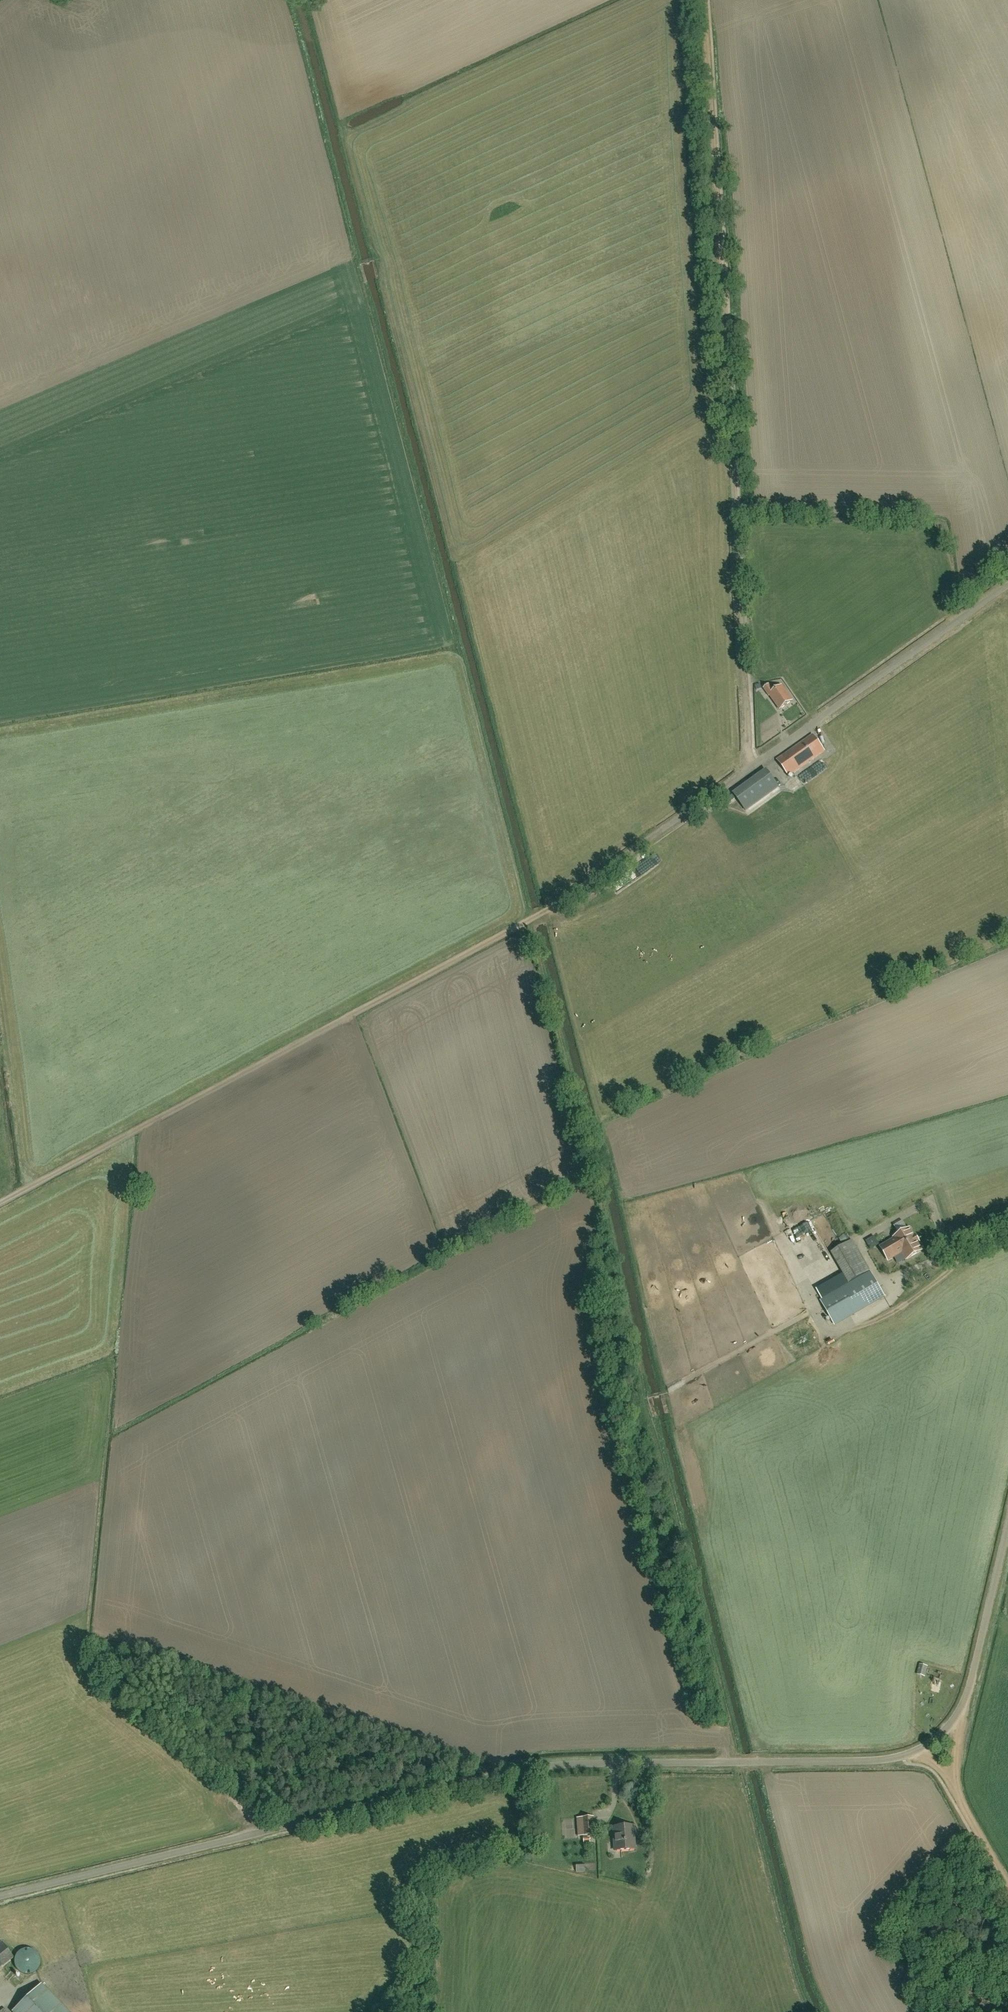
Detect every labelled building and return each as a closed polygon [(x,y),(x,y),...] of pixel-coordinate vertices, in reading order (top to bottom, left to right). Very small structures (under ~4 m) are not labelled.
[(780,710),(792,701),(782,687),(774,692),(769,685),(764,689),(769,697),(770,696),(780,710)] [(770,733),(763,736),(765,741),(784,731),(778,718),(766,724),(770,733)] [(788,776),(824,751),(813,734),(777,760),(788,776)] [(778,787),(767,770),(733,794),(745,811),(778,787)] [(915,1235),(913,1236),(909,1229),(894,1237),(895,1238),(880,1247),(888,1260),(903,1252),(907,1259),(922,1251),(917,1243),(919,1242),(915,1235)] [(826,1231),(819,1234),(826,1248),(833,1244),(826,1231)] [(856,1240),(834,1250),(849,1283),(871,1273),(856,1240)] [(821,1301),(835,1325),(884,1296),(871,1273),(821,1301)] [(926,1677),(928,1667),(919,1665),(916,1675),(926,1677)] [(594,1816),(577,1817),(579,1836),(596,1834),(594,1816)] [(634,1826),(614,1827),(615,1851),(635,1849),(634,1826)] [(14,1957),(2,1942),(0,1944),(0,1967),(14,1957)] [(38,1966),(38,1963),(38,1961),(37,1959),(36,1957),(34,1955),(33,1954),(31,1953),(28,1952),(26,1952),(24,1952),(22,1953),(18,1955),(17,1957),(16,1959),(15,1962),(15,1964),(16,1966),(16,1968),(19,1971),(21,1973),(22,1974),(25,1974),(27,1975),(31,1974),(33,1973),(35,1971),(37,1968),(38,1966)] [(12,2011),(13,2011),(68,2011),(41,1983),(12,2011)]
